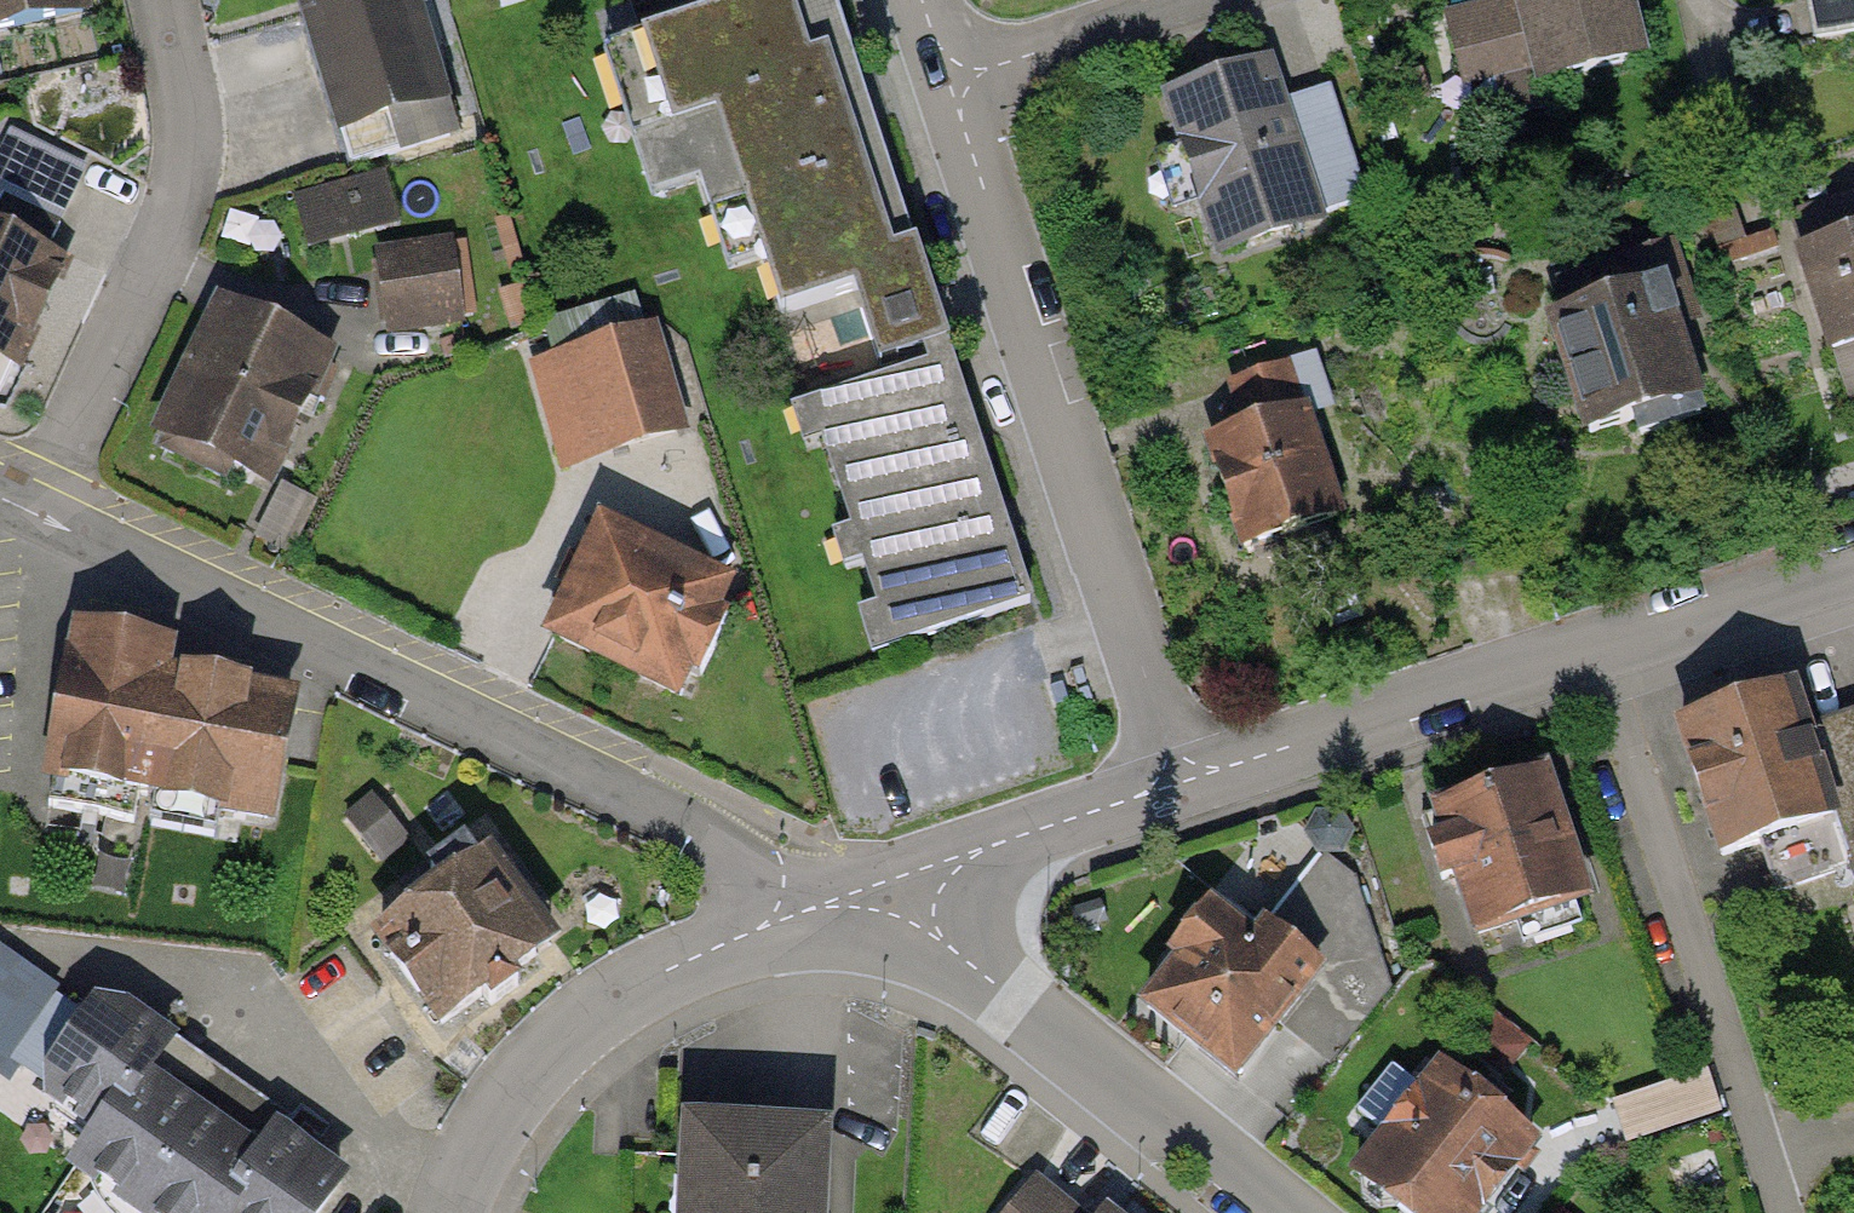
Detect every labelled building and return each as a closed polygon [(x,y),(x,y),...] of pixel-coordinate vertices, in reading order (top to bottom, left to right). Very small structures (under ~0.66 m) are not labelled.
[(89,13),(86,0),(0,0),(0,33),(89,13)] [(307,12),(340,127),(448,95),(420,0),(347,0),(307,12)] [(851,0),(799,0),(630,56),(686,225),(768,198),(833,390),(802,400),(890,663),(1055,608),(851,0)] [(1640,0),(1518,0),(1451,16),(1465,73),(1534,56),(1541,82),(1654,54),(1640,0)] [(1292,66),(1171,96),(1212,260),(1333,230),(1292,66)] [(0,159),(0,181),(73,215),(99,160),(17,122),(0,159)] [(398,176),(306,183),(310,239),(402,232),(398,176)] [(0,229),(0,358),(44,379),(95,274),(0,229)] [(458,241),(384,252),(396,332),(469,322),(458,241)] [(1800,261),(1833,359),(1853,352),(1853,243),(1800,261)] [(1681,287),(1558,321),(1590,437),(1714,403),(1681,287)] [(551,357),(528,364),(563,474),(691,433),(657,324),(645,328),(634,294),(541,324),(551,357)] [(339,352),(226,303),(170,431),(283,480),(339,352)] [(1256,434),(1214,446),(1244,553),(1348,525),(1305,368),(1243,385),(1256,434)] [(750,582),(617,518),(558,638),(691,702),(750,582)] [(203,652),(80,631),(54,783),(302,826),(323,699),(199,678),(203,652)] [(1808,699),(1680,739),(1718,862),(1847,823),(1808,699)] [(1853,768),(1853,709),(1837,713),(1849,769),(1853,768)] [(1563,774),(1442,811),(1483,944),(1604,906),(1563,774)] [(452,893),(385,939),(447,1030),(559,954),(481,840),(437,871),(452,893)] [(1234,907),(1149,1014),(1241,1086),(1326,979),(1234,907)] [(115,995),(54,1086),(108,1121),(83,1159),(164,1212),(245,1212),(246,1212),(295,1212),(341,1144),(289,1110),(269,1139),(176,1077),(195,1048),(115,995)] [(1621,1094),(1631,1133),(1723,1109),(1713,1070),(1621,1094)] [(1433,1081),(1350,1185),(1385,1212),(1481,1212),(1527,1155),(1433,1081)] [(698,1128),(693,1212),(848,1212),(852,1136),(698,1128)] [(1045,1187),(1024,1212),(1078,1212),(1045,1187)]
